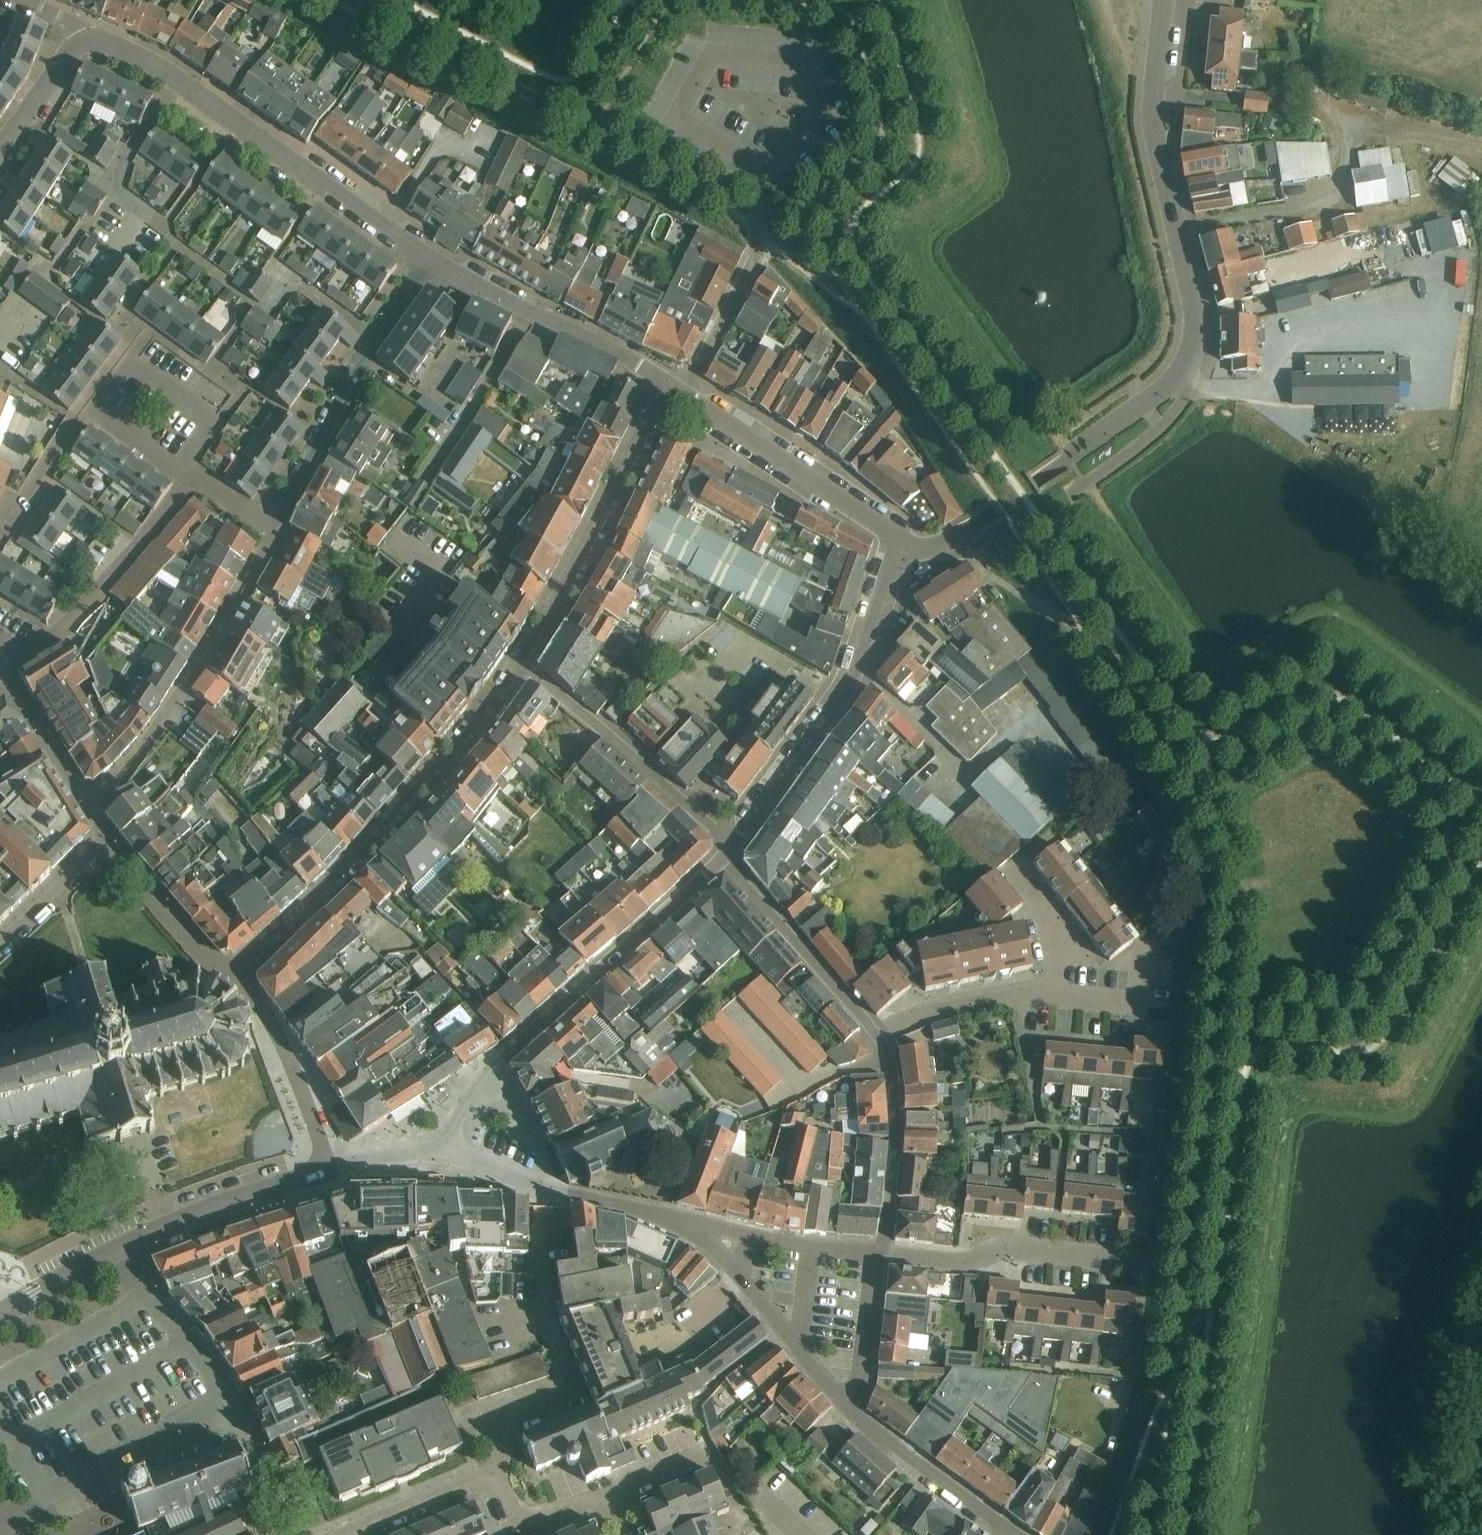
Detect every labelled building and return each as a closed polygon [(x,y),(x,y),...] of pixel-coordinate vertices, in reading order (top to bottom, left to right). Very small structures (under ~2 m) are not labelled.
[(84,13),(95,17),(101,20),(109,0),(52,0),(84,13)] [(101,20),(120,27),(130,0),(109,0),(101,20)] [(120,27),(137,34),(147,8),(137,4),(138,0),(130,0),(120,27)] [(230,3),(249,12),(256,1),(253,0),(233,0),(232,3),(231,2),(230,3)] [(148,6),(147,8),(137,34),(170,50),(185,23),(191,10),(172,1),(166,15),(148,6)] [(256,1),(248,16),(267,26),(263,35),(276,41),(287,18),(256,1)] [(206,37),(190,63),(206,74),(223,49),(228,43),(231,38),(221,31),(235,11),(228,6),(226,8),(221,17),(217,22),(216,24),(213,27),(206,38),(206,37)] [(1211,23),(1208,51),(1244,54),(1245,39),(1241,38),(1244,12),(1242,12),(1219,9),(1218,24),(1211,23)] [(189,26),(173,51),(190,63),(206,37),(206,38),(213,27),(216,24),(217,22),(207,15),(197,31),(189,26)] [(18,16),(9,40),(38,51),(47,28),(18,16)] [(9,40),(0,62),(0,64),(28,77),(38,51),(9,40)] [(228,43),(223,49),(206,74),(229,90),(247,64),(255,53),(243,45),(239,50),(228,43)] [(337,61),(354,73),(361,62),(344,50),(337,61)] [(1244,54),(1208,51),(1205,78),(1213,79),(1211,91),(1235,94),(1238,70),(1256,72),(1258,56),(1244,54)] [(260,113),(290,70),(266,54),(237,97),(260,113)] [(12,101),(28,77),(0,64),(0,93),(12,101)] [(94,104),(108,77),(85,65),(71,93),(94,104)] [(290,70),(260,113),(283,129),(313,86),(290,70)] [(375,78),(384,84),(389,77),(380,71),(375,78)] [(389,77),(384,84),(383,86),(403,98),(405,96),(410,86),(390,75),(389,77)] [(108,77),(94,104),(116,115),(130,87),(108,77)] [(313,86),(283,129),(307,145),(336,102),(313,86)] [(425,108),(431,98),(410,86),(405,96),(425,108)] [(130,87),(116,115),(139,127),(153,99),(130,87)] [(336,154),(376,99),(366,91),(347,118),(336,110),(316,139),(336,154)] [(0,93),(0,119),(12,101),(0,93)] [(1267,115),(1269,97),(1245,95),(1243,112),(1267,115)] [(445,121),(455,104),(443,98),(434,114),(445,121)] [(385,105),(376,99),(336,154),(355,168),(372,146),(362,138),(378,115),(385,105)] [(455,104),(445,121),(444,124),(454,130),(465,110),(455,104)] [(465,110),(454,130),(464,136),(475,116),(465,110)] [(1181,157),(1210,151),(1211,137),(1212,128),(1240,130),(1241,117),(1184,112),(1181,157)] [(1264,119),(1262,128),(1277,131),(1279,122),(1264,119)] [(163,171),(182,144),(158,127),(139,153),(163,171)] [(69,146),(74,139),(59,129),(54,137),(69,146)] [(382,153),(372,146),(355,168),(375,182),(408,137),(409,136),(399,129),(382,153)] [(408,137),(375,182),(396,197),(412,175),(401,167),(424,136),(414,129),(408,137)] [(106,130),(101,137),(116,146),(120,139),(106,130)] [(33,161),(59,178),(73,156),(35,132),(27,144),(39,151),(33,161)] [(116,146),(101,137),(98,135),(92,146),(112,159),(119,149),(116,146)] [(508,136),(503,146),(524,156),(529,146),(508,136)] [(74,139),(69,146),(82,155),(87,147),(74,139)] [(182,144),(163,171),(187,188),(206,162),(182,144)] [(1276,145),(1265,146),(1267,157),(1277,155),(1276,145)] [(1328,145),(1276,145),(1277,155),(1282,184),(1331,177),(1328,145)] [(112,159),(92,146),(85,157),(105,170),(112,159)] [(524,156),(503,146),(499,155),(519,165),(524,156)] [(222,199),(240,175),(231,168),(239,156),(228,148),(201,184),(222,199)] [(1240,173),(1237,148),(1216,150),(1210,151),(1181,157),(1187,182),(1219,176),(1240,173)] [(1359,153),(1361,172),(1351,174),(1356,209),(1387,204),(1411,200),(1405,165),(1393,167),(1390,148),(1359,153)] [(529,149),(524,160),(535,164),(539,153),(529,149)] [(499,155),(494,165),(515,175),(519,165),(499,155)] [(1457,160),(1441,179),(1465,198),(1479,180),(1468,171),(1470,170),(1457,160)] [(33,161),(20,181),(20,182),(46,198),(59,178),(33,161)] [(515,175),(494,165),(489,175),(510,185),(515,175)] [(565,165),(560,173),(569,178),(574,169),(565,165)] [(575,173),(567,187),(585,196),(592,182),(575,173)] [(1240,173),(1219,176),(1187,182),(1194,215),(1232,210),(1228,194),(1217,197),(1215,188),(1243,185),(1240,173)] [(20,182),(20,181),(8,174),(0,186),(12,193),(6,202),(32,219),(46,198),(20,182)] [(240,175),(222,199),(242,214),(260,189),(240,175)] [(268,177),(260,189),(242,214),(262,228),(280,203),(271,197),(279,185),(268,177)] [(604,179),(598,191),(615,199),(620,187),(604,179)] [(428,224),(448,193),(453,186),(443,180),(436,191),(425,183),(407,211),(428,224)] [(84,211),(96,190),(86,184),(73,204),(84,211)] [(475,184),(468,196),(475,200),(482,189),(475,184)] [(162,191),(153,185),(146,195),(154,202),(162,191)] [(96,190),(84,211),(87,213),(94,217),(107,197),(96,190)] [(464,202),(448,193),(428,224),(439,232),(434,239),(445,246),(475,200),(468,196),(464,202)] [(627,212),(629,213),(624,223),(638,231),(653,202),(637,194),(627,212)] [(475,200),(445,246),(456,253),(461,246),(473,254),(488,227),(492,220),(477,211),(481,205),(475,200)] [(510,215),(514,207),(504,202),(503,201),(501,205),(498,209),(495,216),(496,217),(506,222),(510,215)] [(6,202),(0,212),(0,229),(18,240),(32,219),(6,202)] [(301,218),(280,203),(262,228),(283,243),(301,218)] [(84,211),(73,204),(69,211),(83,220),(87,213),(84,211)] [(318,249),(336,224),(316,208),(297,234),(318,249)] [(1329,243),(1340,240),(1360,235),(1367,233),(1362,215),(1331,224),(1333,233),(1327,235),(1329,243)] [(525,233),(532,222),(524,217),(517,229),(525,233)] [(336,224),(318,249),(338,263),(356,238),(336,224)] [(1290,253),(1310,248),(1316,246),(1311,225),(1284,232),(1290,253)] [(488,227),(473,254),(496,267),(511,240),(488,227)] [(700,228),(693,241),(705,247),(718,254),(738,265),(745,252),(700,228)] [(1251,263),(1248,252),(1234,256),(1228,233),(1198,241),(1207,275),(1261,261),(1261,260),(1251,263)] [(187,235),(184,240),(190,244),(194,239),(187,235)] [(45,236),(39,245),(50,251),(57,256),(66,242),(59,237),(55,242),(45,236)] [(97,243),(89,238),(81,249),(89,255),(97,243)] [(356,238),(338,263),(358,278),(376,252),(356,238)] [(188,247),(202,257),(208,249),(194,239),(190,244),(188,247)] [(534,253),(511,240),(496,267),(518,280),(534,253)] [(665,298),(641,349),(679,366),(690,362),(714,312),(688,299),(694,287),(700,275),(706,263),(699,260),(705,247),(693,241),(665,298)] [(718,254),(705,247),(699,260),(706,263),(732,277),(733,275),(738,265),(718,254)] [(376,252),(358,278),(379,293),(397,268),(376,252)] [(115,253),(97,277),(123,296),(141,272),(115,253)] [(534,253),(518,280),(542,293),(557,267),(534,253)] [(558,265),(557,267),(542,293),(565,306),(574,286),(587,257),(580,253),(575,261),(568,256),(562,267),(558,265)] [(229,274),(238,261),(229,254),(219,267),(229,274)] [(596,261),(587,257),(574,286),(565,306),(599,325),(610,302),(588,292),(602,264),(596,261)] [(606,282),(617,287),(621,278),(629,262),(617,257),(606,282)] [(299,274),(304,268),(291,258),(286,265),(299,274)] [(21,260),(13,274),(20,279),(29,265),(21,260)] [(71,278),(80,267),(72,260),(63,272),(71,278)] [(1261,261),(1207,275),(1216,307),(1231,303),(1225,283),(1264,272),(1261,261)] [(191,262),(183,272),(194,280),(202,270),(191,262)] [(706,263),(700,275),(726,289),(732,277),(706,263)] [(318,277),(304,268),(299,274),(313,284),(318,277)] [(751,298),(750,299),(778,316),(784,304),(791,293),(768,268),(764,274),(762,278),(762,279),(750,297),(751,298)] [(254,269),(249,276),(247,279),(266,294),(273,283),(254,269)] [(247,279),(249,276),(242,271),(233,285),(239,290),(247,279)] [(20,279),(13,274),(4,288),(11,293),(20,279)] [(28,300),(42,281),(33,274),(19,293),(28,300)] [(1365,274),(1328,284),(1329,290),(1329,291),(1332,301),(1369,291),(1365,274)] [(726,289),(700,275),(694,287),(720,300),(726,289)] [(123,296),(97,277),(80,301),(106,320),(123,296)] [(610,302),(599,325),(620,337),(641,349),(665,298),(621,278),(617,287),(610,302)] [(214,279),(208,287),(218,295),(224,286),(214,279)] [(266,294),(247,279),(239,290),(259,304),(266,294)] [(1327,280),(1305,286),(1308,297),(1329,291),(1329,290),(1328,284),(1327,280)] [(52,288),(42,281),(28,300),(37,307),(52,288)] [(158,329),(177,304),(153,286),(134,312),(158,329)] [(1273,294),(1279,315),(1310,307),(1308,297),(1305,286),(1273,294)] [(339,304),(344,297),(331,287),(326,294),(339,304)] [(720,300),(694,287),(688,299),(714,312),(720,300)] [(61,295),(52,288),(37,307),(47,314),(61,295)] [(237,296),(227,289),(221,297),(230,304),(237,296)] [(427,289),(414,307),(447,330),(459,312),(445,302),(427,289)] [(450,292),(445,302),(459,312),(465,316),(467,312),(471,302),(450,292)] [(791,293),(784,304),(800,321),(807,309),(791,293)] [(61,295),(47,314),(56,321),(71,302),(61,295)] [(358,306),(344,297),(339,304),(353,314),(358,306)] [(303,299),(295,301),(296,309),(304,307),(303,299)] [(750,300),(733,326),(761,343),(764,338),(778,316),(750,299),(750,300)] [(475,345),(492,309),(472,300),(471,302),(467,312),(465,316),(455,336),(475,345)] [(201,321),(177,304),(158,329),(182,347),(201,321)] [(447,330),(414,307),(402,324),(434,347),(447,330)] [(68,308),(59,320),(66,325),(75,313),(68,308)] [(255,308),(248,318),(268,332),(275,337),(280,330),(273,325),(275,322),(255,308)] [(492,309),(475,345),(494,355),(512,319),(492,309)] [(807,309),(800,321),(797,326),(815,337),(822,325),(808,310),(807,309)] [(213,310),(207,318),(228,333),(234,324),(213,310)] [(323,310),(308,331),(333,349),(340,340),(351,348),(359,337),(323,310)] [(248,318),(241,328),(245,331),(261,342),(263,339),(270,344),(275,337),(268,332),(248,318)] [(78,345),(104,364),(122,340),(96,320),(78,345)] [(1254,346),(1263,346),(1263,332),(1255,332),(1255,320),(1220,321),(1220,361),(1232,361),(1232,374),(1260,374),(1260,360),(1254,360),(1254,346)] [(201,321),(182,347),(206,365),(225,339),(201,321)] [(434,347),(402,324),(389,342),(422,365),(434,347)] [(822,325),(815,337),(801,361),(768,416),(796,432),(815,400),(807,395),(823,369),(819,366),(835,338),(822,325)] [(308,331),(293,351),(319,369),(333,349),(308,331)] [(584,379),(585,380),(588,374),(598,379),(607,384),(610,377),(616,365),(560,338),(554,352),(527,335),(505,369),(524,382),(534,387),(549,363),(584,379)] [(750,362),(731,394),(732,395),(751,406),(770,373),(784,349),(764,338),(761,343),(756,352),(754,355),(750,362)] [(422,365),(389,342),(377,360),(409,383),(422,365)] [(78,345),(61,368),(87,387),(104,364),(78,345)] [(731,394),(756,352),(744,345),(735,360),(721,352),(705,379),(731,394)] [(221,361),(229,367),(239,353),(231,348),(221,361)] [(319,369),(293,351),(279,371),(304,389),(310,380),(322,389),(330,377),(319,369)] [(775,376),(770,373),(751,406),(768,416),(801,361),(789,353),(775,376)] [(32,355),(24,366),(30,370),(38,360),(32,355)] [(1397,376),(1394,376),(1394,362),(1395,359),(1394,359),(1339,360),(1305,360),(1305,367),(1305,377),(1296,378),(1296,377),(1292,377),(1293,405),(1345,405),(1384,404),(1397,404),(1397,376)] [(466,364),(461,372),(470,377),(475,369),(466,364)] [(87,387),(61,368),(43,392),(69,411),(87,387)] [(884,410),(890,402),(875,384),(877,383),(864,368),(852,383),(865,397),(869,393),(884,410)] [(475,369),(470,377),(478,382),(483,374),(475,369)] [(304,389),(279,371),(264,392),(289,410),(304,389)] [(470,377),(461,372),(456,380),(465,385),(470,377)] [(588,397),(598,379),(588,374),(585,380),(578,391),(588,397)] [(478,382),(470,377),(465,385),(473,390),(478,382)] [(456,380),(451,388),(460,393),(465,385),(456,380)] [(625,418),(639,391),(617,380),(605,406),(625,418)] [(538,390),(534,387),(524,382),(517,393),(544,410),(550,399),(544,394),(538,390)] [(815,400),(796,432),(817,444),(848,389),(838,383),(824,405),(815,400)] [(625,418),(605,406),(602,404),(601,405),(588,397),(577,391),(565,384),(554,401),(587,424),(590,425),(590,426),(620,443),(631,421),(625,418)] [(473,390),(465,385),(460,393),(468,398),(473,390)] [(460,393),(451,388),(446,395),(455,401),(460,393)] [(460,393),(455,401),(463,406),(468,398),(460,393)] [(9,398),(0,395),(0,420),(9,398)] [(424,409),(431,400),(424,395),(417,404),(424,409)] [(438,406),(431,400),(424,409),(431,414),(438,406)] [(248,402),(242,412),(249,417),(256,408),(248,402)] [(843,463),(863,437),(860,435),(863,431),(865,432),(876,418),(855,402),(844,416),(839,412),(819,446),(843,463)] [(884,410),(863,437),(843,463),(902,510),(919,494),(923,492),(944,527),(963,516),(939,474),(927,481),(915,471),(918,467),(904,455),(909,449),(891,434),(903,419),(890,406),(892,404),(890,402),(884,410)] [(444,411),(438,406),(431,414),(438,419),(444,411)] [(259,433),(286,452),(303,428),(277,409),(259,433)] [(451,416),(444,411),(438,419),(444,424),(451,416)] [(329,456),(356,473),(359,475),(368,462),(380,469),(391,452),(379,445),(388,431),(357,412),(355,414),(353,413),(347,423),(349,424),(329,456)] [(242,421),(234,416),(229,423),(237,429),(242,421)] [(533,419),(529,427),(544,436),(539,446),(547,451),(548,450),(549,450),(560,456),(558,460),(566,466),(600,482),(610,463),(576,448),(574,451),(551,439),(554,433),(548,429),(549,428),(542,425),(533,419)] [(545,419),(542,425),(549,428),(548,429),(554,433),(551,439),(574,451),(576,448),(610,463),(620,443),(590,426),(590,425),(587,424),(580,437),(545,419)] [(467,433),(462,442),(482,455),(487,447),(493,438),(486,434),(473,425),(467,433)] [(93,468),(111,443),(91,427),(72,453),(93,468)] [(286,452),(259,433),(243,457),(269,476),(286,452)] [(657,452),(689,468),(696,452),(665,435),(657,452)] [(453,455),(441,473),(443,474),(444,475),(460,485),(461,486),(473,468),(482,455),(462,442),(453,455)] [(131,457),(111,443),(93,468),(113,482),(131,457)] [(223,444),(217,453),(223,458),(230,449),(223,444)] [(560,456),(549,450),(538,471),(552,481),(557,484),(557,485),(590,501),(600,482),(566,466),(558,460),(560,456)] [(689,468),(657,452),(650,467),(677,482),(681,484),(689,468)] [(723,489),(733,471),(700,453),(681,489),(684,495),(740,524),(752,531),(757,521),(763,510),(723,489)] [(321,469),(305,498),(329,511),(328,513),(334,516),(356,473),(329,456),(322,469),(321,469)] [(151,471),(131,457),(113,482),(133,497),(151,471)] [(269,476),(243,457),(225,481),(251,500),(269,476)] [(9,468),(0,465),(0,490),(9,468)] [(650,467),(636,494),(654,503),(663,508),(664,508),(677,482),(650,467)] [(19,469),(12,484),(22,488),(28,473),(19,469)] [(536,470),(525,484),(531,489),(533,490),(578,524),(590,501),(557,485),(557,484),(552,481),(538,471),(536,470)] [(151,471),(133,497),(154,512),(172,486),(151,471)] [(780,495),(733,471),(723,489),(763,510),(757,521),(767,526),(773,515),(770,514),(780,495)] [(74,493),(79,486),(66,477),(61,484),(74,493)] [(431,487),(420,479),(403,504),(415,512),(431,487)] [(404,481),(398,488),(407,494),(412,486),(404,481)] [(578,524),(533,490),(531,489),(525,484),(500,515),(501,516),(510,523),(559,562),(578,524)] [(79,486),(74,493),(88,503),(93,496),(79,486)] [(482,502),(460,486),(450,499),(473,515),(482,502)] [(57,488),(39,512),(65,531),(83,507),(57,488)] [(636,494),(618,534),(645,548),(663,508),(654,503),(636,494)] [(430,496),(420,510),(432,518),(439,508),(440,509),(443,505),(430,496)] [(305,497),(289,527),(297,531),(289,545),(314,560),(322,545),(330,549),(343,524),(333,518),(334,516),(328,513),(329,511),(305,498),(305,497)] [(193,499),(184,510),(202,526),(212,515),(193,499)] [(476,513),(489,524),(499,512),(487,501),(476,513)] [(115,522),(120,516),(106,506),(101,513),(115,522)] [(663,508),(645,548),(653,551),(678,564),(688,569),(686,573),(720,591),(727,595),(781,623),(782,623),(790,606),(799,614),(819,622),(820,621),(824,622),(833,597),(764,561),(763,560),(752,555),(742,550),(730,543),(709,532),(694,524),(683,518),(664,508),(663,508)] [(811,536),(820,516),(804,508),(794,527),(803,532),(811,536)] [(184,510),(175,521),(194,537),(196,534),(202,527),(203,526),(202,526),(184,510)] [(35,517),(22,536),(22,537),(40,549),(48,555),(61,536),(65,531),(39,512),(35,517)] [(122,513),(120,516),(115,522),(134,537),(141,527),(122,513)] [(510,523),(501,516),(492,527),(517,546),(508,560),(514,564),(544,589),(559,562),(510,523)] [(811,536),(803,532),(797,543),(811,550),(813,546),(817,539),(824,543),(828,545),(838,525),(820,516),(811,536)] [(97,517),(93,523),(102,530),(107,524),(100,519),(97,517)] [(175,521),(166,531),(185,548),(190,542),(194,537),(175,521)] [(750,534),(742,550),(752,555),(763,560),(764,561),(771,546),(778,531),(767,526),(757,521),(752,531),(750,534)] [(377,525),(364,541),(375,551),(389,534),(377,525)] [(838,525),(828,545),(835,548),(827,562),(823,574),(771,546),(764,561),(833,597),(837,584),(847,554),(866,564),(870,552),(873,544),(841,527),(838,525)] [(202,527),(196,534),(245,564),(256,546),(226,526),(220,537),(212,532),(211,533),(202,527)] [(166,531),(157,542),(176,558),(185,548),(166,531)] [(194,537),(190,542),(210,554),(204,565),(235,583),(246,565),(245,564),(196,534),(194,537)] [(610,553),(609,554),(631,566),(644,573),(646,574),(652,578),(656,571),(647,566),(653,551),(645,548),(618,534),(610,553)] [(22,537),(17,543),(35,556),(40,549),(22,537)] [(783,537),(778,547),(793,554),(798,545),(783,537)] [(817,539),(813,546),(821,550),(824,543),(817,539)] [(78,542),(72,550),(80,556),(86,548),(78,542)] [(176,558),(157,542),(156,542),(147,552),(166,569),(168,566),(175,559),(176,558)] [(487,542),(473,558),(483,567),(497,551),(487,542)] [(314,560),(289,545),(277,567),(272,564),(259,586),(278,597),(277,599),(280,600),(281,598),(282,599),(279,606),(290,612),(302,590),(323,601),(335,578),(311,565),(314,560)] [(48,555),(40,549),(35,556),(52,569),(55,565),(57,562),(48,555)] [(166,569),(147,552),(137,563),(156,580),(166,569)] [(609,554),(588,589),(608,600),(616,586),(620,588),(629,593),(634,596),(646,574),(644,573),(631,566),(609,554)] [(847,554),(837,584),(858,591),(867,564),(866,564),(847,554)] [(20,570),(0,558),(0,594),(4,597),(20,570)] [(473,558),(466,566),(476,575),(477,574),(483,567),(473,558)] [(175,559),(168,566),(225,599),(235,583),(204,565),(195,560),(191,568),(175,559)] [(137,563),(128,573),(147,590),(155,581),(156,580),(137,563)] [(544,589),(514,564),(502,583),(533,609),(534,610),(545,589),(544,589)] [(966,564),(914,597),(925,615),(930,623),(937,618),(943,627),(944,626),(949,633),(958,627),(969,639),(973,642),(961,656),(990,682),(996,678),(1007,670),(1031,650),(994,604),(983,592),(972,574),(966,564)] [(70,576),(55,565),(52,569),(49,572),(69,586),(74,579),(70,576)] [(168,566),(166,569),(156,580),(155,581),(215,616),(225,599),(168,566)] [(20,570),(4,597),(25,609),(41,583),(20,570)] [(147,590),(128,573),(119,584),(138,601),(147,590)] [(123,618),(121,621),(147,641),(149,639),(153,642),(186,665),(196,650),(215,616),(155,581),(147,590),(170,603),(158,624),(135,604),(129,611),(123,618)] [(41,583),(25,609),(46,623),(63,597),(41,583)] [(533,609),(502,583),(490,603),(503,611),(500,616),(520,633),(533,609)] [(138,601),(119,584),(109,594),(129,611),(135,604),(138,601)] [(837,584),(833,597),(824,622),(843,628),(844,628),(846,628),(849,618),(858,591),(837,584)] [(588,589),(573,614),(586,620),(589,614),(594,616),(596,612),(604,616),(602,620),(617,629),(619,625),(621,626),(625,628),(626,626),(629,628),(632,623),(625,619),(637,597),(634,596),(629,593),(620,588),(616,586),(608,600),(588,589)] [(781,623),(727,595),(718,612),(721,614),(768,644),(829,678),(841,642),(846,628),(844,628),(843,628),(824,622),(820,621),(819,622),(816,633),(810,631),(806,644),(778,627),(781,623)] [(506,652),(508,650),(520,633),(472,596),(461,612),(506,652)] [(246,604),(232,628),(268,649),(282,625),(248,605),(246,604)] [(661,609),(644,635),(651,639),(669,611),(661,609)] [(716,624),(699,620),(669,611),(658,628),(645,647),(668,662),(716,624)] [(494,670),(506,652),(461,612),(449,631),(494,670)] [(565,627),(564,629),(587,643),(601,620),(602,620),(604,616),(596,612),(594,616),(589,614),(586,620),(573,614),(565,627)] [(564,629),(550,651),(568,661),(562,672),(567,676),(574,666),(588,675),(598,660),(603,653),(608,656),(613,655),(625,634),(617,629),(602,620),(601,620),(587,643),(564,629)] [(990,682),(961,656),(950,647),(947,650),(917,624),(897,647),(901,650),(928,674),(928,673),(924,669),(930,663),(950,682),(968,700),(977,693),(986,686),(990,682)] [(442,631),(434,625),(429,633),(437,638),(442,631)] [(268,649),(232,628),(208,671),(231,689),(241,696),(268,649)] [(373,665),(379,658),(396,640),(386,631),(363,656),(373,665)] [(483,687),(494,670),(449,631),(436,650),(450,662),(449,663),(455,669),(457,668),(480,688),(482,690),(483,687)] [(379,658),(388,666),(405,647),(396,640),(379,658)] [(112,680),(108,685),(112,695),(111,696),(149,721),(152,717),(161,702),(163,700),(169,690),(173,684),(186,665),(153,642),(140,661),(156,672),(145,687),(139,683),(136,688),(132,694),(112,680)] [(108,719),(101,703),(99,698),(86,706),(74,687),(77,685),(78,687),(89,680),(82,670),(84,669),(68,644),(19,675),(35,700),(36,700),(71,755),(70,755),(70,756),(91,741),(95,738),(92,734),(108,719)] [(412,654),(405,647),(388,666),(374,682),(381,689),(412,654)] [(482,690),(480,688),(457,668),(455,669),(449,663),(450,662),(436,650),(430,657),(424,664),(468,703),(470,705),(476,697),(482,690)] [(901,650),(877,678),(897,696),(908,683),(915,688),(928,674),(901,650)] [(1031,650),(1007,670),(1018,685),(1027,678),(1042,666),(1031,650)] [(568,661),(550,651),(540,668),(575,697),(597,716),(609,701),(584,681),(588,675),(574,666),(567,676),(562,672),(568,661)] [(468,707),(469,707),(470,705),(468,703),(424,664),(408,681),(455,722),(468,707)] [(1042,666),(1027,678),(1035,689),(1051,677),(1042,666)] [(611,692),(617,682),(598,670),(592,680),(611,692)] [(1018,685),(1007,670),(996,678),(1008,693),(1018,685)] [(231,689),(208,671),(192,693),(208,706),(215,711),(231,689)] [(641,675),(631,688),(641,696),(651,683),(641,675)] [(1059,688),(1051,677),(1035,689),(1043,700),(1059,688)] [(996,678),(990,682),(986,686),(997,700),(998,700),(999,700),(1008,693),(996,678)] [(305,718),(299,724),(328,747),(341,733),(367,703),(343,679),(316,706),(305,718)] [(439,743),(454,723),(455,722),(408,681),(392,699),(403,709),(418,722),(439,742),(439,743)] [(813,699),(788,681),(778,695),(772,691),(750,720),(756,724),(746,737),(770,755),(785,737),(786,737),(799,720),(798,719),(813,699)] [(950,682),(925,709),(937,721),(930,729),(966,763),(971,763),(997,735),(980,714),(968,700),(950,682)] [(530,683),(499,725),(517,740),(526,729),(529,732),(541,718),(543,720),(546,717),(549,720),(551,719),(561,708),(530,683)] [(986,686),(977,693),(989,707),(997,700),(986,686)] [(854,710),(853,711),(876,733),(882,724),(885,727),(889,723),(917,751),(925,742),(898,715),(894,711),(893,710),(871,687),(854,710)] [(1059,688),(1043,700),(1051,711),(1067,699),(1059,688)] [(383,690),(375,699),(395,717),(394,719),(388,725),(392,729),(389,733),(391,735),(422,763),(439,743),(439,742),(418,722),(403,709),(392,699),(383,690)] [(989,707),(977,693),(968,700),(980,714),(989,707)] [(111,696),(101,703),(108,719),(92,734),(95,738),(91,741),(70,756),(85,780),(85,781),(94,782),(94,781),(111,768),(137,739),(149,721),(111,696)] [(241,696),(237,703),(240,705),(244,704),(247,699),(241,696)] [(680,722),(653,696),(626,726),(653,751),(680,722)] [(19,720),(4,699),(0,703),(0,735),(19,720)] [(616,724),(629,710),(618,699),(604,714),(616,724)] [(1067,699),(1051,711),(1049,713),(1057,723),(1074,708),(1067,699)] [(305,718),(316,706),(310,701),(299,712),(305,718)] [(230,723),(215,711),(208,706),(201,716),(200,717),(220,731),(227,737),(235,727),(230,723)] [(1074,708),(1057,723),(1064,733),(1082,718),(1074,708)] [(829,739),(859,765),(896,797),(904,787),(877,764),(884,757),(891,748),(876,733),(853,711),(853,712),(843,723),(830,739),(829,739)] [(365,713),(357,721),(373,735),(380,726),(371,718),(365,713)] [(771,756),(770,755),(746,737),(728,761),(719,754),(726,746),(727,747),(728,746),(696,716),(655,761),(686,790),(688,789),(687,788),(703,770),(715,779),(713,781),(712,782),(714,783),(721,788),(736,800),(738,801),(739,800),(738,800),(771,756)] [(1089,728),(1082,718),(1064,733),(1071,742),(1089,728)] [(31,737),(19,720),(0,735),(0,760),(31,737)] [(483,744),(511,768),(527,782),(534,774),(519,761),(528,749),(516,740),(517,740),(499,725),(483,744)] [(1097,738),(1089,728),(1071,742),(1079,752),(1097,738)] [(593,751),(602,741),(589,730),(581,741),(593,751)] [(341,733),(328,747),(329,748),(338,755),(357,770),(354,774),(366,784),(371,779),(392,796),(393,795),(405,782),(406,781),(387,763),(378,773),(366,763),(371,757),(341,733)] [(422,763),(391,735),(375,753),(387,763),(406,781),(422,763)] [(31,737),(0,760),(0,784),(22,770),(43,756),(31,737)] [(1097,738),(1079,752),(1086,762),(1104,747),(1097,738)] [(829,739),(814,760),(856,790),(866,797),(872,790),(873,788),(852,774),(859,765),(829,739)] [(594,795),(623,760),(602,741),(593,751),(572,774),(594,795)] [(301,744),(292,754),(307,768),(316,758),(301,744)] [(469,759),(467,763),(502,794),(509,785),(501,778),(511,768),(483,744),(469,759)] [(1008,768),(1025,752),(1017,744),(1001,760),(1008,768)] [(1104,747),(1086,762),(1094,772),(1112,758),(1104,747)] [(1033,761),(1025,752),(1008,768),(1017,777),(1033,761)] [(357,770),(338,755),(334,760),(338,763),(336,764),(346,772),(339,780),(377,815),(392,796),(371,779),(366,784),(354,774),(357,770)] [(11,913),(29,895),(29,896),(52,872),(73,851),(73,850),(90,833),(54,774),(44,759),(43,757),(44,756),(43,756),(22,770),(0,784),(0,925),(11,913)] [(1112,758),(1094,772),(1101,782),(1119,767),(1112,758)] [(647,782),(623,760),(594,795),(619,817),(634,802),(632,800),(647,782)] [(814,760),(802,777),(846,810),(852,815),(856,809),(847,802),(856,790),(814,760)] [(1056,817),(1051,812),(1042,802),(1034,794),(1026,786),(1017,777),(1008,768),(1001,760),(970,789),(980,799),(1026,846),(1055,818),(1056,817)] [(1033,761),(1017,777),(1026,786),(1042,770),(1033,761)] [(309,768),(306,771),(309,774),(318,783),(321,781),(328,774),(316,762),(309,768)] [(502,794),(467,763),(446,789),(465,809),(461,814),(477,831),(473,836),(500,865),(510,854),(474,824),(500,792),(502,794)] [(366,828),(329,793),(318,783),(309,774),(306,771),(305,770),(283,790),(297,805),(311,791),(314,793),(313,795),(326,809),(329,807),(332,810),(319,825),(346,851),(365,830),(366,828)] [(1050,778),(1042,770),(1026,786),(1034,794),(1050,778)] [(167,797),(172,790),(161,776),(139,793),(133,785),(105,807),(101,810),(106,817),(106,816),(122,838),(153,811),(167,797)] [(802,777),(790,793),(829,827),(832,829),(839,836),(843,831),(833,822),(836,820),(846,810),(802,777)] [(1058,786),(1050,778),(1034,794),(1042,802),(1058,786)] [(912,779),(904,787),(896,797),(904,804),(920,786),(912,779)] [(377,815),(339,780),(337,783),(339,784),(329,793),(366,828),(377,815)] [(634,802),(619,817),(642,844),(676,809),(647,782),(632,800),(634,802)] [(930,794),(920,786),(904,804),(913,812),(930,794)] [(1058,786),(1042,802),(1051,812),(1067,796),(1058,786)] [(173,791),(172,790),(167,797),(153,811),(122,838),(137,858),(192,806),(195,800),(184,790),(180,794),(175,789),(173,791)] [(446,789),(418,821),(449,853),(449,860),(461,873),(470,864),(458,852),(464,846),(464,845),(473,836),(477,831),(461,814),(465,809),(446,789)] [(790,793),(778,809),(815,845),(816,846),(828,857),(834,851),(822,839),(832,829),(829,827),(790,793)] [(930,794),(913,812),(923,820),(939,802),(930,794)] [(1067,796),(1051,812),(1056,817),(1055,818),(1058,821),(1075,805),(1067,796)] [(172,854),(193,835),(208,821),(212,818),(207,813),(196,798),(195,800),(192,806),(152,844),(137,858),(139,860),(151,875),(174,856),(172,854)] [(980,799),(959,819),(942,837),(990,877),(994,873),(1026,846),(980,799)] [(525,800),(519,808),(531,819),(538,812),(525,800)] [(949,810),(939,802),(923,820),(933,829),(949,810)] [(1147,830),(1160,821),(1149,807),(1137,815),(1147,830)] [(676,809),(642,844),(651,853),(671,835),(680,844),(696,828),(678,810),(676,809)] [(778,809),(765,827),(803,863),(815,845),(778,809)] [(959,819),(949,810),(933,829),(942,837),(959,819)] [(346,851),(319,825),(305,813),(286,831),(297,842),(325,873),(327,871),(346,851)] [(254,819),(248,823),(261,839),(307,890),(325,873),(297,842),(286,831),(280,837),(259,814),(254,819)] [(608,827),(632,853),(648,867),(640,874),(646,880),(663,898),(680,883),(656,858),(651,853),(642,844),(619,817),(608,827)] [(399,840),(381,858),(408,884),(418,893),(412,900),(430,916),(466,879),(461,873),(449,860),(449,853),(418,821),(399,840)] [(1160,821),(1147,830),(1158,844),(1170,835),(1160,821)] [(248,823),(240,830),(248,839),(246,841),(260,858),(244,871),(248,876),(279,915),(307,890),(261,839),(248,823)] [(765,827),(755,840),(792,875),(811,894),(823,882),(819,877),(813,871),(805,879),(797,872),(805,864),(803,863),(765,827)] [(668,846),(656,858),(680,883),(681,882),(681,881),(711,851),(711,843),(696,828),(680,844),(672,851),(668,846)] [(605,830),(598,837),(608,847),(614,854),(622,847),(605,830)] [(188,870),(208,850),(193,835),(172,854),(174,856),(151,875),(165,888),(166,889),(166,888),(166,887),(169,884),(173,888),(190,873),(188,870)] [(849,836),(845,841),(852,847),(856,843),(849,836)] [(588,846),(585,849),(595,859),(608,847),(598,837),(597,838),(588,846)] [(243,868),(224,839),(216,847),(217,847),(221,852),(232,865),(224,872),(229,877),(243,868)] [(792,875),(755,840),(743,857),(743,863),(782,908),(797,895),(785,882),(792,875)] [(209,864),(221,852),(217,847),(205,859),(209,864)] [(1049,885),(1080,861),(1074,853),(1067,859),(1057,847),(1033,865),(1049,885)] [(585,849),(569,863),(580,873),(595,859),(585,849)] [(408,884),(381,858),(367,872),(392,896),(395,899),(408,884)] [(1080,861),(1049,885),(1064,904),(1095,880),(1089,872),(1082,878),(1073,867),(1080,861)] [(569,863),(554,877),(564,887),(580,873),(569,863)] [(623,864),(619,868),(623,873),(626,876),(619,882),(649,911),(663,898),(646,880),(635,868),(631,872),(623,864)] [(169,891),(168,892),(170,894),(194,922),(210,907),(207,903),(220,892),(229,884),(225,880),(223,877),(216,883),(205,871),(199,865),(199,866),(200,868),(189,878),(182,884),(171,893),(169,891)] [(229,884),(220,892),(224,896),(238,915),(254,937),(255,936),(279,915),(248,876),(244,871),(243,868),(229,877),(225,880),(229,884)] [(392,896),(367,872),(367,871),(354,885),(373,905),(384,917),(398,925),(402,928),(409,920),(387,902),(392,896)] [(994,873),(990,877),(966,897),(978,911),(987,923),(1011,917),(1010,917),(1022,906),(1006,887),(1006,881),(1001,874),(995,874),(994,873)] [(612,875),(605,882),(611,889),(606,894),(635,923),(649,911),(619,882),(612,875)] [(707,925),(714,919),(734,901),(740,895),(727,881),(718,880),(700,897),(701,898),(693,905),(692,904),(691,905),(691,906),(707,925)] [(1095,880),(1064,904),(1079,923),(1110,899),(1095,880)] [(354,885),(323,914),(342,935),(351,927),(355,922),(356,923),(373,905),(354,885)] [(596,888),(580,903),(587,911),(616,940),(635,923),(601,889),(598,891),(596,888)] [(210,907),(194,922),(222,955),(233,956),(254,937),(238,915),(224,896),(220,892),(207,903),(210,907)] [(801,892),(797,895),(782,908),(793,921),(812,904),(801,892)] [(576,920),(558,936),(565,943),(587,965),(616,940),(587,911),(580,903),(570,893),(560,902),(561,903),(563,905),(576,920)] [(1116,906),(1110,899),(1079,923),(1094,942),(1125,918),(1125,917),(1117,923),(1108,912),(1116,906)] [(714,919),(731,938),(757,914),(750,906),(749,907),(744,912),(742,910),(741,911),(734,903),(735,902),(734,901),(714,919)] [(722,929),(714,919),(707,925),(705,923),(691,906),(672,923),(671,922),(651,941),(667,958),(675,967),(693,950),(716,975),(742,951),(730,938),(722,929)] [(811,943),(827,930),(835,924),(839,920),(827,906),(800,930),(811,943)] [(523,907),(510,920),(519,929),(532,917),(523,907)] [(342,935),(323,914),(257,979),(258,983),(291,1028),(309,1013),(328,998),(330,1000),(334,997),(338,995),(360,980),(370,973),(375,970),(391,959),(402,971),(409,966),(420,956),(415,951),(386,954),(371,949),(351,927),(342,935)] [(742,951),(749,958),(775,935),(774,934),(768,939),(766,937),(765,938),(759,931),(760,930),(758,928),(763,923),(764,922),(757,914),(731,938),(742,951)] [(532,917),(519,929),(533,944),(538,950),(568,982),(568,983),(587,965),(565,943),(558,936),(554,940),(532,917)] [(1131,925),(1125,918),(1094,942),(1110,962),(1133,943),(1123,931),(1131,925)] [(1023,926),(987,934),(996,977),(1002,980),(1010,978),(1013,973),(1032,969),(1023,926)] [(837,941),(827,930),(811,943),(821,955),(837,941)] [(987,934),(952,941),(961,984),(979,980),(984,984),(993,982),(996,977),(987,934)] [(788,950),(775,935),(749,958),(762,973),(788,950)] [(621,968),(606,983),(629,1010),(631,1012),(644,1000),(637,992),(650,980),(650,979),(652,977),(660,985),(678,970),(675,967),(667,958),(651,941),(621,968)] [(837,941),(821,955),(830,967),(847,953),(837,941)] [(961,984),(952,941),(916,949),(917,951),(922,979),(925,992),(944,988),(949,991),(958,989),(961,984)] [(505,942),(489,958),(494,963),(507,978),(507,979),(535,1012),(553,995),(524,962),(505,942)] [(437,968),(450,956),(440,944),(426,956),(437,968)] [(922,979),(917,951),(910,957),(902,947),(853,988),(877,1016),(911,988),(917,980),(922,979)] [(507,978),(494,963),(480,948),(470,959),(463,966),(472,975),(472,976),(520,1026),(535,1012),(507,979),(507,978)] [(538,950),(524,962),(553,995),(568,982),(538,950)] [(784,980),(801,964),(788,950),(762,973),(763,974),(772,984),(776,988),(780,984),(784,980)] [(847,953),(830,967),(839,978),(855,964),(847,953)] [(434,972),(420,956),(409,966),(422,981),(434,972)] [(450,956),(437,968),(445,978),(459,966),(450,956)] [(391,959),(375,970),(387,984),(402,971),(391,959)] [(166,965),(148,971),(147,967),(143,968),(145,972),(142,973),(143,977),(146,976),(151,992),(134,998),(133,994),(129,996),(130,999),(113,1004),(105,977),(109,975),(108,972),(75,982),(74,978),(70,979),(71,983),(47,990),(46,987),(42,988),(43,992),(40,993),(41,996),(45,995),(54,1024),(35,1030),(33,1023),(28,1025),(30,1031),(12,1037),(10,1030),(5,1032),(7,1038),(0,1040),(0,1140),(13,1136),(15,1142),(19,1141),(17,1135),(35,1129),(37,1135),(42,1134),(40,1128),(57,1122),(59,1128),(64,1127),(62,1121),(79,1116),(87,1145),(84,1146),(84,1149),(88,1148),(89,1150),(91,1149),(90,1147),(117,1140),(117,1141),(120,1140),(121,1144),(124,1143),(123,1139),(148,1131),(150,1135),(152,1134),(153,1134),(152,1130),(155,1129),(154,1126),(153,1126),(152,1122),(149,1122),(144,1105),(148,1104),(150,1101),(149,1097),(159,1094),(160,1097),(164,1096),(163,1093),(180,1088),(181,1092),(185,1091),(184,1087),(201,1082),(202,1086),(206,1084),(205,1081),(221,1076),(222,1079),(225,1078),(224,1075),(226,1075),(229,1077),(231,1075),(230,1073),(231,1068),(240,1066),(242,1068),(245,1066),(243,1064),(247,1054),(250,1055),(251,1051),(247,1051),(245,1047),(248,1045),(249,1039),(250,1039),(250,1035),(248,1035),(245,1032),(250,1023),(253,1024),(253,1020),(250,1020),(247,1011),(249,1010),(247,1006),(245,1007),(236,1003),(236,999),(236,998),(238,997),(236,994),(233,995),(230,995),(227,986),(230,984),(227,981),(225,983),(216,978),(216,976),(213,975),(213,978),(204,981),(200,978),(201,975),(197,975),(197,978),(194,979),(194,975),(190,976),(191,980),(182,983),(181,979),(177,977),(173,978),(170,968),(173,967),(172,964),(169,964),(168,960),(164,961),(166,965)] [(461,964),(457,968),(468,979),(464,983),(473,992),(474,991),(480,998),(479,999),(486,1006),(478,1014),(503,1040),(520,1026),(472,976),(472,975),(463,966),(461,964)] [(855,964),(839,978),(848,989),(864,974),(855,964)] [(813,979),(803,967),(785,981),(788,984),(794,991),(807,1005),(816,1016),(833,1001),(813,979)] [(309,1013),(291,1028),(304,1046),(323,1030),(325,1032),(332,1026),(347,1015),(378,991),(386,985),(387,984),(375,970),(370,973),(360,980),(338,995),(334,997),(330,1000),(328,998),(309,1013)] [(323,1030),(304,1046),(317,1064),(391,1008),(392,1011),(402,1003),(394,991),(410,981),(402,971),(387,984),(386,985),(378,991),(347,1015),(332,1026),(325,1032),(323,1030)] [(772,984),(763,974),(738,997),(747,1007),(772,984)] [(391,1008),(317,1064),(333,1088),(357,1071),(359,1074),(410,1035),(408,1033),(423,1022),(424,1020),(423,1019),(425,1018),(426,1019),(432,1015),(432,1014),(433,1012),(433,1011),(432,1010),(454,993),(437,976),(402,1003),(392,1011),(391,1008)] [(629,1010),(606,983),(587,999),(624,1042),(643,1026),(650,1034),(665,1020),(698,992),(686,977),(634,1023),(626,1014),(629,1010)] [(756,1016),(781,993),(776,988),(772,984),(747,1007),(756,1016)] [(780,984),(776,988),(781,993),(786,999),(790,995),(794,991),(788,984),(783,988),(780,984)] [(793,1018),(807,1005),(794,991),(790,995),(786,999),(780,1005),(784,1009),(793,1018)] [(781,993),(756,1016),(765,1026),(784,1009),(780,1005),(786,999),(781,993)] [(564,1020),(599,1058),(605,1065),(625,1047),(584,1002),(564,1020)] [(826,1055),(828,1057),(837,1068),(849,1066),(855,1062),(855,1063),(873,1053),(858,1033),(860,1031),(835,1004),(819,1018),(820,1019),(818,1023),(827,1032),(831,1031),(843,1044),(837,1049),(835,1046),(826,1055)] [(450,1052),(462,1068),(463,1068),(497,1045),(465,1006),(433,1029),(436,1033),(444,1043),(450,1052)] [(784,1009),(765,1026),(774,1036),(793,1018),(784,1009)] [(710,1040),(729,1022),(720,1012),(701,1030),(710,1040)] [(798,1024),(795,1021),(793,1018),(774,1036),(783,1045),(801,1028),(798,1024)] [(584,1072),(599,1058),(564,1020),(542,1040),(574,1071),(584,1072)] [(631,1041),(630,1049),(651,1072),(669,1056),(686,1041),(675,1029),(674,1029),(665,1020),(650,1034),(647,1037),(641,1031),(631,1041)] [(935,1042),(960,1037),(956,1020),(931,1025),(935,1042)] [(430,1032),(423,1022),(408,1033),(410,1035),(359,1074),(357,1071),(333,1088),(344,1106),(402,1064),(400,1062),(417,1049),(436,1033),(433,1029),(430,1032)] [(729,1022),(710,1040),(719,1049),(738,1032),(729,1022)] [(801,1028),(783,1045),(792,1055),(810,1038),(802,1028),(801,1028)] [(738,1032),(719,1049),(728,1059),(747,1042),(738,1032)] [(436,1033),(417,1049),(424,1058),(444,1043),(436,1033)] [(819,1048),(810,1038),(792,1055),(801,1065),(819,1048)] [(564,1061),(542,1040),(511,1068),(527,1096),(528,1095),(532,1104),(533,1104),(564,1088),(554,1070),(564,1061)] [(1104,1051),(1099,1110),(1099,1111),(1101,1090),(1123,1092),(1119,1112),(1127,1113),(1134,1041),(1133,1054),(1104,1051)] [(1134,1041),(1127,1113),(1128,1113),(1132,1079),(1153,1081),(1149,1102),(1159,1103),(1164,1043),(1134,1041)] [(747,1042),(728,1059),(737,1069),(756,1051),(747,1042)] [(431,1066),(420,1075),(414,1080),(424,1095),(462,1068),(450,1052),(444,1043),(424,1058),(431,1066)] [(1045,1046),(1042,1084),(1064,1086),(1061,1107),(1070,1108),(1075,1048),(1045,1046)] [(905,1092),(946,1087),(944,1073),(935,1074),(933,1059),(929,1060),(927,1047),(900,1050),(905,1092)] [(819,1048),(801,1065),(810,1074),(828,1057),(826,1055),(819,1048)] [(1075,1048),(1070,1108),(1072,1087),(1094,1089),(1090,1110),(1099,1110),(1104,1051),(1075,1048)] [(402,1064),(344,1106),(363,1134),(390,1117),(379,1101),(418,1073),(420,1075),(431,1066),(424,1058),(417,1049),(400,1062),(402,1064)] [(651,1072),(630,1049),(630,1050),(623,1056),(642,1077),(646,1074),(648,1075),(651,1072)] [(756,1051),(737,1069),(746,1078),(765,1061),(756,1051)] [(669,1056),(651,1072),(648,1075),(658,1087),(678,1069),(669,1056)] [(765,1061),(746,1078),(755,1088),(773,1071),(765,1061)] [(782,1080),(773,1071),(755,1088),(764,1098),(782,1080)] [(414,1080),(420,1075),(418,1073),(379,1101),(390,1117),(424,1095),(414,1080)] [(845,1108),(885,1106),(883,1075),(850,1077),(851,1088),(855,1088),(856,1095),(834,1097),(835,1110),(845,1108)] [(575,1083),(564,1088),(533,1104),(541,1123),(586,1103),(575,1083)] [(1019,1083),(1008,1085),(1011,1096),(1022,1094),(1019,1083)] [(946,1087),(905,1092),(905,1112),(940,1108),(939,1097),(948,1097),(948,1087),(946,1087)] [(633,1104),(634,1094),(598,1088),(596,1098),(633,1104)] [(962,1093),(951,1093),(952,1107),(952,1112),(963,1111),(962,1093)] [(811,1104),(814,1113),(825,1110),(823,1102),(811,1104)] [(586,1103),(541,1123),(550,1142),(595,1125),(598,1124),(597,1121),(590,1103),(587,1104),(586,1103)] [(845,1108),(835,1110),(830,1111),(831,1123),(858,1121),(859,1137),(888,1139),(885,1106),(845,1108)] [(598,1132),(595,1125),(550,1142),(570,1187),(585,1180),(589,1190),(602,1185),(598,1175),(613,1168),(609,1159),(616,1156),(621,1167),(670,1146),(668,1142),(674,1139),(667,1124),(661,1126),(653,1109),(617,1124),(598,1132)] [(963,1111),(952,1112),(952,1119),(953,1133),(965,1132),(964,1119),(963,1111)] [(1088,1112),(1086,1129),(1095,1129),(1097,1113),(1088,1112)] [(904,1133),(951,1135),(951,1124),(938,1123),(938,1114),(905,1113),(904,1133)] [(598,1124),(595,1125),(598,1132),(617,1124),(613,1114),(597,1121),(598,1124)] [(782,1120),(778,1132),(796,1132),(796,1131),(804,1132),(807,1115),(782,1120)] [(1131,1124),(1154,1126),(1154,1118),(1132,1116),(1131,1124)] [(727,1153),(733,1137),(708,1127),(676,1207),(703,1213),(721,1161),(724,1162),(727,1153)] [(738,1132),(739,1155),(749,1154),(748,1131),(738,1132)] [(796,1131),(796,1132),(783,1184),(799,1188),(810,1189),(803,1234),(826,1237),(827,1234),(834,1235),(838,1207),(840,1188),(839,1187),(823,1186),(825,1169),(828,1154),(831,1134),(804,1132),(796,1131)] [(951,1135),(904,1133),(903,1155),(936,1157),(937,1146),(950,1147),(951,1135)] [(888,1144),(857,1140),(857,1136),(845,1135),(831,1134),(828,1154),(843,1156),(844,1146),(856,1147),(855,1165),(857,1166),(885,1168),(888,1144)] [(1004,1152),(1019,1153),(1020,1136),(1005,1135),(1004,1152)] [(1032,1136),(1023,1136),(1023,1149),(1032,1149),(1032,1136)] [(1100,1138),(1091,1137),(1090,1150),(1099,1151),(1100,1138)] [(1120,1141),(1119,1154),(1128,1155),(1129,1141),(1120,1141)] [(1156,1157),(1158,1143),(1147,1142),(1146,1156),(1156,1157)] [(1028,1162),(1022,1221),(1023,1222),(1024,1208),(1053,1211),(1060,1152),(1051,1151),(1049,1171),(1029,1169),(1029,1162),(1028,1162)] [(721,1161),(703,1213),(705,1213),(727,1219),(752,1225),(771,1159),(767,1158),(765,1164),(727,1153),(724,1162),(721,1161)] [(857,1166),(855,1165),(843,1156),(828,1154),(825,1169),(841,1171),(843,1171),(844,1166),(855,1167),(854,1185),(854,1187),(883,1190),(885,1168),(857,1166)] [(1091,1216),(1097,1156),(1089,1156),(1087,1176),(1065,1174),(1061,1213),(1091,1216)] [(1098,1157),(1097,1156),(1091,1216),(1119,1219),(1117,1232),(1118,1233),(1126,1160),(1119,1159),(1116,1179),(1096,1177),(1098,1157)] [(967,1176),(965,1203),(963,1215),(993,1218),(999,1159),(992,1158),(990,1178),(967,1176)] [(785,1163),(771,1159),(752,1225),(781,1231),(782,1231),(786,1207),(796,1208),(799,1188),(783,1184),(794,1188),(792,1196),(777,1192),(779,1187),(778,1187),(785,1163)] [(999,1159),(993,1218),(1022,1221),(1028,1162),(1020,1161),(1020,1182),(998,1179),(1000,1159),(999,1159)] [(903,1160),(900,1183),(898,1198),(903,1198),(923,1201),(924,1185),(927,1163),(903,1160)] [(1126,1160),(1118,1233),(1148,1236),(1154,1177),(1146,1176),(1144,1196),(1123,1194),(1127,1160),(1126,1160)] [(825,1169),(823,1186),(839,1187),(841,1171),(825,1169)] [(966,1184),(949,1183),(947,1202),(965,1203),(966,1184)] [(854,1187),(852,1208),(881,1209),(883,1190),(854,1187)] [(786,1207),(782,1231),(803,1234),(810,1189),(799,1188),(796,1208),(786,1207)] [(321,1264),(306,1269),(317,1302),(331,1341),(355,1331),(362,1349),(365,1348),(373,1362),(376,1361),(387,1386),(394,1402),(435,1384),(436,1384),(434,1379),(454,1373),(463,1371),(468,1370),(492,1365),(490,1359),(489,1360),(485,1351),(448,1257),(447,1253),(444,1247),(426,1251),(425,1247),(423,1244),(417,1246),(416,1242),(416,1238),(415,1239),(414,1193),(414,1191),(413,1190),(410,1190),(402,1190),(379,1190),(370,1191),(351,1191),(351,1193),(351,1195),(351,1196),(342,1198),(329,1202),(325,1203),(331,1221),(344,1256),(333,1260),(332,1260),(321,1264)] [(415,1190),(413,1190),(414,1191),(414,1193),(415,1239),(416,1238),(416,1242),(448,1237),(450,1252),(457,1251),(465,1250),(464,1244),(463,1234),(457,1196),(456,1195),(456,1192),(456,1191),(437,1190),(416,1190),(415,1190)] [(501,1197),(457,1196),(463,1234),(464,1244),(465,1250),(470,1283),(475,1283),(484,1284),(484,1274),(498,1274),(501,1274),(505,1274),(505,1264),(505,1256),(504,1255),(505,1219),(501,1197)] [(501,1197),(505,1219),(504,1255),(505,1256),(517,1256),(528,1256),(528,1235),(528,1224),(529,1205),(529,1199),(528,1199),(527,1199),(511,1199),(503,1198),(501,1198),(501,1197)] [(923,1201),(903,1198),(901,1215),(898,1215),(895,1241),(949,1247),(951,1235),(934,1233),(936,1220),(933,1219),(935,1202),(929,1201),(923,1201)] [(325,1203),(288,1214),(300,1249),(324,1242),(326,1249),(328,1248),(332,1260),(333,1260),(344,1256),(331,1222),(325,1203)] [(598,1235),(597,1212),(570,1206),(574,1237),(577,1266),(556,1269),(565,1318),(611,1308),(620,1306),(623,1321),(636,1319),(637,1321),(662,1314),(657,1297),(646,1300),(635,1303),(629,1273),(598,1279),(596,1264),(595,1259),(594,1252),(591,1236),(598,1235)] [(838,1207),(834,1235),(874,1238),(881,1209),(852,1208),(838,1207)] [(597,1235),(596,1241),(597,1252),(627,1253),(628,1253),(626,1240),(625,1217),(597,1212),(598,1235),(597,1235)] [(256,1223),(255,1224),(262,1246),(261,1246),(270,1269),(272,1268),(285,1302),(279,1304),(284,1316),(303,1307),(317,1302),(306,1269),(300,1249),(288,1214),(256,1223)] [(648,1226),(625,1217),(626,1240),(628,1253),(627,1253),(627,1258),(642,1264),(644,1265),(643,1269),(646,1300),(657,1297),(655,1290),(660,1289),(666,1275),(668,1276),(668,1275),(669,1272),(682,1243),(680,1241),(680,1240),(648,1226)] [(262,1246),(255,1224),(226,1233),(227,1233),(225,1234),(233,1256),(244,1253),(265,1299),(266,1301),(270,1311),(274,1319),(274,1320),(284,1316),(279,1304),(285,1302),(272,1268),(270,1269),(261,1246),(262,1246)] [(233,1256),(225,1234),(188,1248),(196,1265),(214,1258),(217,1263),(224,1260),(233,1280),(239,1279),(246,1296),(250,1306),(265,1299),(244,1253),(233,1256)] [(306,1269),(332,1260),(328,1248),(326,1249),(324,1242),(300,1249),(306,1269)] [(693,1264),(699,1257),(687,1246),(686,1247),(682,1243),(669,1272),(668,1275),(677,1283),(693,1264)] [(196,1265),(188,1248),(152,1262),(161,1280),(162,1280),(192,1267),(195,1270),(208,1264),(211,1268),(214,1267),(221,1283),(232,1301),(246,1296),(239,1279),(233,1280),(224,1260),(217,1263),(214,1258),(196,1265)] [(707,1264),(699,1257),(693,1264),(677,1283),(675,1286),(674,1288),(687,1300),(717,1275),(718,1274),(711,1267),(707,1264)] [(627,1258),(595,1259),(596,1264),(598,1279),(629,1273),(627,1258)] [(192,1267),(162,1280),(170,1296),(169,1296),(170,1296),(195,1325),(197,1327),(233,1312),(230,1302),(232,1301),(221,1283),(214,1267),(211,1268),(208,1264),(195,1270),(192,1267)] [(890,1269),(887,1295),(925,1299),(927,1285),(943,1287),(944,1275),(890,1269)] [(501,1282),(500,1298),(507,1298),(513,1298),(514,1274),(505,1274),(501,1274),(501,1282)] [(977,1278),(962,1276),(960,1302),(975,1304),(977,1278)] [(1018,1298),(1019,1285),(989,1281),(984,1320),(1006,1323),(1004,1343),(1013,1344),(1014,1337),(1013,1337),(1018,1298)] [(1105,1294),(1103,1308),(1104,1308),(1101,1333),(1102,1333),(1123,1336),(1120,1356),(1128,1357),(1136,1298),(1105,1294)] [(886,1295),(882,1336),(879,1363),(907,1365),(908,1352),(924,1354),(930,1299),(925,1299),(887,1295),(886,1295)] [(233,1312),(197,1327),(214,1345),(215,1346),(250,1331),(241,1311),(250,1307),(250,1306),(246,1296),(232,1301),(230,1302),(233,1312)] [(1047,1301),(1018,1298),(1013,1337),(1014,1337),(1034,1339),(1032,1360),(1040,1361),(1043,1340),(1042,1340),(1047,1301)] [(671,1300),(663,1302),(666,1313),(674,1311),(671,1300)] [(1075,1304),(1047,1301),(1042,1340),(1043,1340),(1063,1343),(1061,1363),(1069,1364),(1072,1343),(1070,1343),(1075,1304)] [(1104,1308),(1103,1308),(1075,1304),(1070,1343),(1072,1343),(1092,1346),(1090,1366),(1098,1367),(1102,1333),(1101,1333),(1104,1308)] [(626,1343),(624,1340),(611,1308),(565,1318),(559,1319),(575,1358),(596,1408),(596,1409),(615,1401),(635,1393),(634,1392),(637,1391),(638,1391),(636,1388),(642,1385),(637,1376),(639,1375),(636,1368),(632,1357),(626,1343)] [(270,1311),(262,1315),(266,1322),(274,1319),(270,1311)] [(702,1390),(727,1370),(731,1367),(735,1365),(769,1339),(753,1320),(721,1345),(717,1348),(713,1351),(692,1367),(667,1378),(661,1365),(639,1375),(637,1376),(642,1385),(636,1388),(638,1391),(637,1391),(634,1392),(635,1393),(615,1401),(630,1436),(653,1426),(675,1416),(689,1410),(686,1401),(691,1400),(691,1401),(704,1395),(702,1390)] [(250,1331),(215,1346),(234,1372),(290,1346),(296,1344),(297,1346),(308,1348),(309,1350),(315,1363),(316,1363),(328,1357),(329,1357),(334,1355),(327,1339),(326,1338),(322,1339),(316,1326),(311,1328),(294,1335),(293,1331),(274,1340),(272,1335),(261,1340),(256,1328),(250,1331)] [(944,1328),(944,1354),(957,1354),(956,1328),(944,1328)] [(234,1372),(233,1372),(244,1393),(285,1375),(280,1363),(309,1350),(308,1348),(297,1346),(296,1344),(290,1346),(234,1372)] [(760,1386),(787,1362),(774,1347),(746,1370),(730,1383),(736,1391),(752,1377),(760,1386)] [(529,1357),(537,1381),(549,1377),(541,1353),(529,1357)] [(537,1381),(529,1357),(517,1361),(526,1385),(537,1381)] [(526,1385),(517,1361),(506,1365),(514,1389),(526,1385)] [(787,1362),(760,1386),(757,1388),(766,1398),(756,1408),(763,1415),(802,1378),(787,1362)] [(915,1366),(907,1365),(879,1363),(878,1377),(913,1380),(915,1366)] [(514,1389),(506,1365),(494,1369),(502,1393),(514,1389)] [(502,1393),(494,1369),(482,1373),(490,1397),(502,1393)] [(919,1418),(904,1438),(935,1461),(952,1438),(962,1424),(968,1415),(974,1407),(995,1423),(1017,1440),(1042,1457),(1046,1437),(1059,1378),(987,1372),(980,1371),(953,1369),(919,1418)] [(316,1437),(332,1430),(328,1420),(318,1424),(304,1393),(306,1392),(297,1373),(286,1378),(249,1395),(259,1415),(264,1425),(261,1427),(269,1447),(280,1468),(301,1459),(304,1465),(314,1461),(316,1437)] [(490,1397),(482,1373),(470,1377),(478,1401),(490,1397)] [(802,1378),(763,1415),(762,1416),(772,1429),(784,1419),(791,1426),(795,1422),(805,1434),(831,1409),(806,1381),(802,1378)] [(394,1402),(387,1386),(360,1397),(367,1414),(394,1402)] [(904,1438),(919,1418),(876,1387),(867,1410),(904,1438)] [(396,1420),(419,1474),(432,1469),(429,1462),(462,1448),(442,1400),(396,1420)] [(596,1409),(596,1408),(523,1439),(536,1471),(566,1458),(569,1466),(574,1467),(579,1465),(587,1483),(611,1474),(610,1473),(636,1462),(629,1444),(621,1447),(618,1441),(630,1436),(615,1401),(596,1409)] [(359,1406),(347,1411),(352,1421),(363,1416),(359,1406)] [(974,1407),(968,1415),(990,1431),(995,1423),(974,1407)] [(710,1435),(720,1425),(715,1418),(707,1424),(710,1435)] [(396,1420),(365,1433),(375,1457),(363,1463),(373,1486),(372,1487),(375,1493),(419,1474),(396,1420)] [(995,1423),(990,1431),(1012,1447),(1017,1440),(995,1423)] [(724,1430),(720,1425),(710,1435),(711,1438),(720,1454),(729,1447),(720,1434),(724,1430)] [(889,1480),(896,1472),(857,1436),(842,1453),(832,1444),(832,1443),(817,1430),(801,1448),(816,1461),(822,1454),(870,1498),(867,1501),(879,1511),(900,1489),(889,1480)] [(1059,1431),(1054,1443),(1071,1449),(1075,1436),(1059,1431)] [(375,1457),(365,1433),(319,1453),(339,1501),(372,1487),(373,1486),(363,1463),(375,1457)] [(952,1438),(935,1461),(958,1478),(974,1455),(952,1438)] [(1017,1440),(1012,1447),(1037,1465),(1042,1457),(1017,1440)] [(255,1534),(253,1526),(250,1519),(245,1512),(240,1506),(241,1505),(240,1504),(239,1504),(235,1494),(244,1491),(254,1487),(251,1481),(238,1446),(212,1455),(188,1464),(185,1457),(129,1478),(132,1483),(131,1483),(120,1487),(121,1490),(122,1490),(129,1510),(130,1509),(138,1530),(139,1530),(146,1527),(149,1534),(256,1534),(255,1534)] [(1107,1463),(1079,1448),(1072,1460),(1082,1466),(1103,1477),(1107,1463)] [(974,1455),(958,1478),(981,1495),(997,1471),(974,1455)] [(1068,1520),(1063,1517),(1066,1512),(1058,1508),(1071,1482),(1073,1483),(1082,1466),(1072,1460),(1069,1459),(1055,1486),(1048,1498),(1030,1532),(1031,1531),(1036,1534),(1061,1534),(1068,1520)] [(1033,1470),(1020,1488),(1012,1498),(1003,1511),(1003,1512),(1030,1532),(1048,1498),(1055,1486),(1052,1484),(1051,1477),(1043,1472),(1037,1473),(1033,1470)] [(997,1471),(981,1495),(1003,1511),(1020,1488),(997,1471)] [(677,1486),(677,1487),(691,1521),(707,1514),(714,1511),(726,1506),(711,1472),(694,1479),(678,1486),(677,1486)] [(677,1487),(660,1494),(639,1503),(642,1510),(644,1509),(656,1534),(658,1534),(668,1531),(691,1521),(677,1487)] [(923,1496),(913,1489),(902,1503),(912,1511),(902,1526),(915,1534),(925,1534),(927,1532),(932,1534),(982,1534),(964,1522),(964,1523),(943,1509),(944,1508),(924,1495),(923,1496)] [(1068,1520),(1061,1534),(1083,1534),(1084,1533),(1088,1534),(1091,1534),(1099,1494),(1083,1490),(1068,1520)] [(487,1533),(474,1503),(446,1515),(454,1534),(482,1534),(487,1533)] [(729,1512),(726,1506),(714,1511),(717,1517),(729,1512)] [(668,1531),(669,1534),(675,1534),(710,1520),(707,1514),(691,1521),(668,1531)] [(880,1514),(874,1522),(880,1526),(881,1527),(887,1520),(880,1514)] [(418,1527),(421,1534),(454,1534),(446,1515),(418,1527)] [(675,1534),(716,1534),(710,1520),(675,1534)] [(861,1532),(865,1534),(872,1534),(880,1526),(874,1522),(872,1520),(861,1532)] [(564,1534),(597,1534),(595,1530),(598,1529),(595,1522),(574,1531),(564,1534)]
